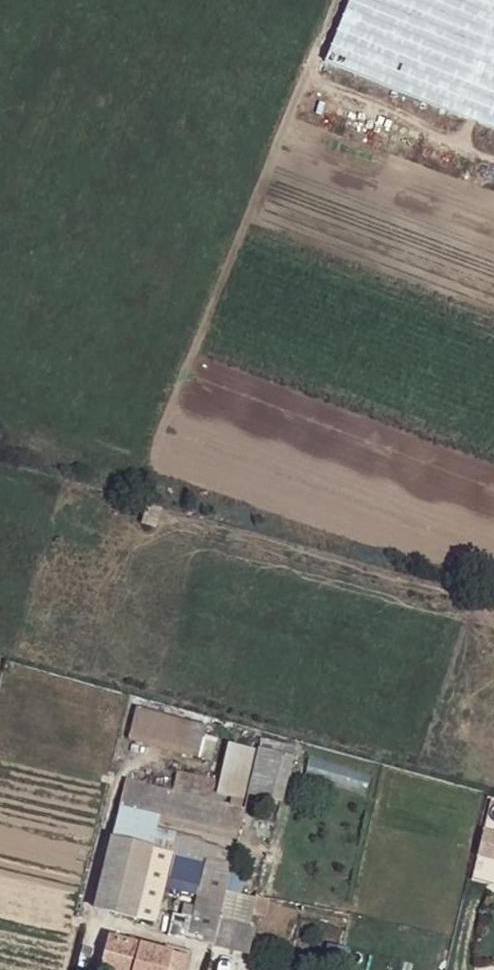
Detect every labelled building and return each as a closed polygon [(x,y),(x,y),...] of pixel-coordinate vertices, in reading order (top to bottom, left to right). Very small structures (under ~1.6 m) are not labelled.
[(328,59),(493,125),(493,0),(352,0),(328,59)] [(198,759),(208,725),(138,705),(128,739),(198,759)] [(300,737),(267,726),(254,789),(286,798),(300,737)] [(128,774),(114,835),(152,846),(159,820),(241,839),(252,801),(217,793),(219,771),(179,761),(173,783),(128,774)] [(152,846),(114,835),(97,905),(138,917),(147,871),(152,846)] [(209,859),(152,846),(147,871),(202,885),(209,859)] [(236,866),(209,859),(202,885),(190,935),(216,943),(236,866)] [(239,921),(226,918),(221,945),(231,947),(239,921)] [(111,933),(102,958),(136,967),(135,969),(188,969),(190,953),(111,933)]
